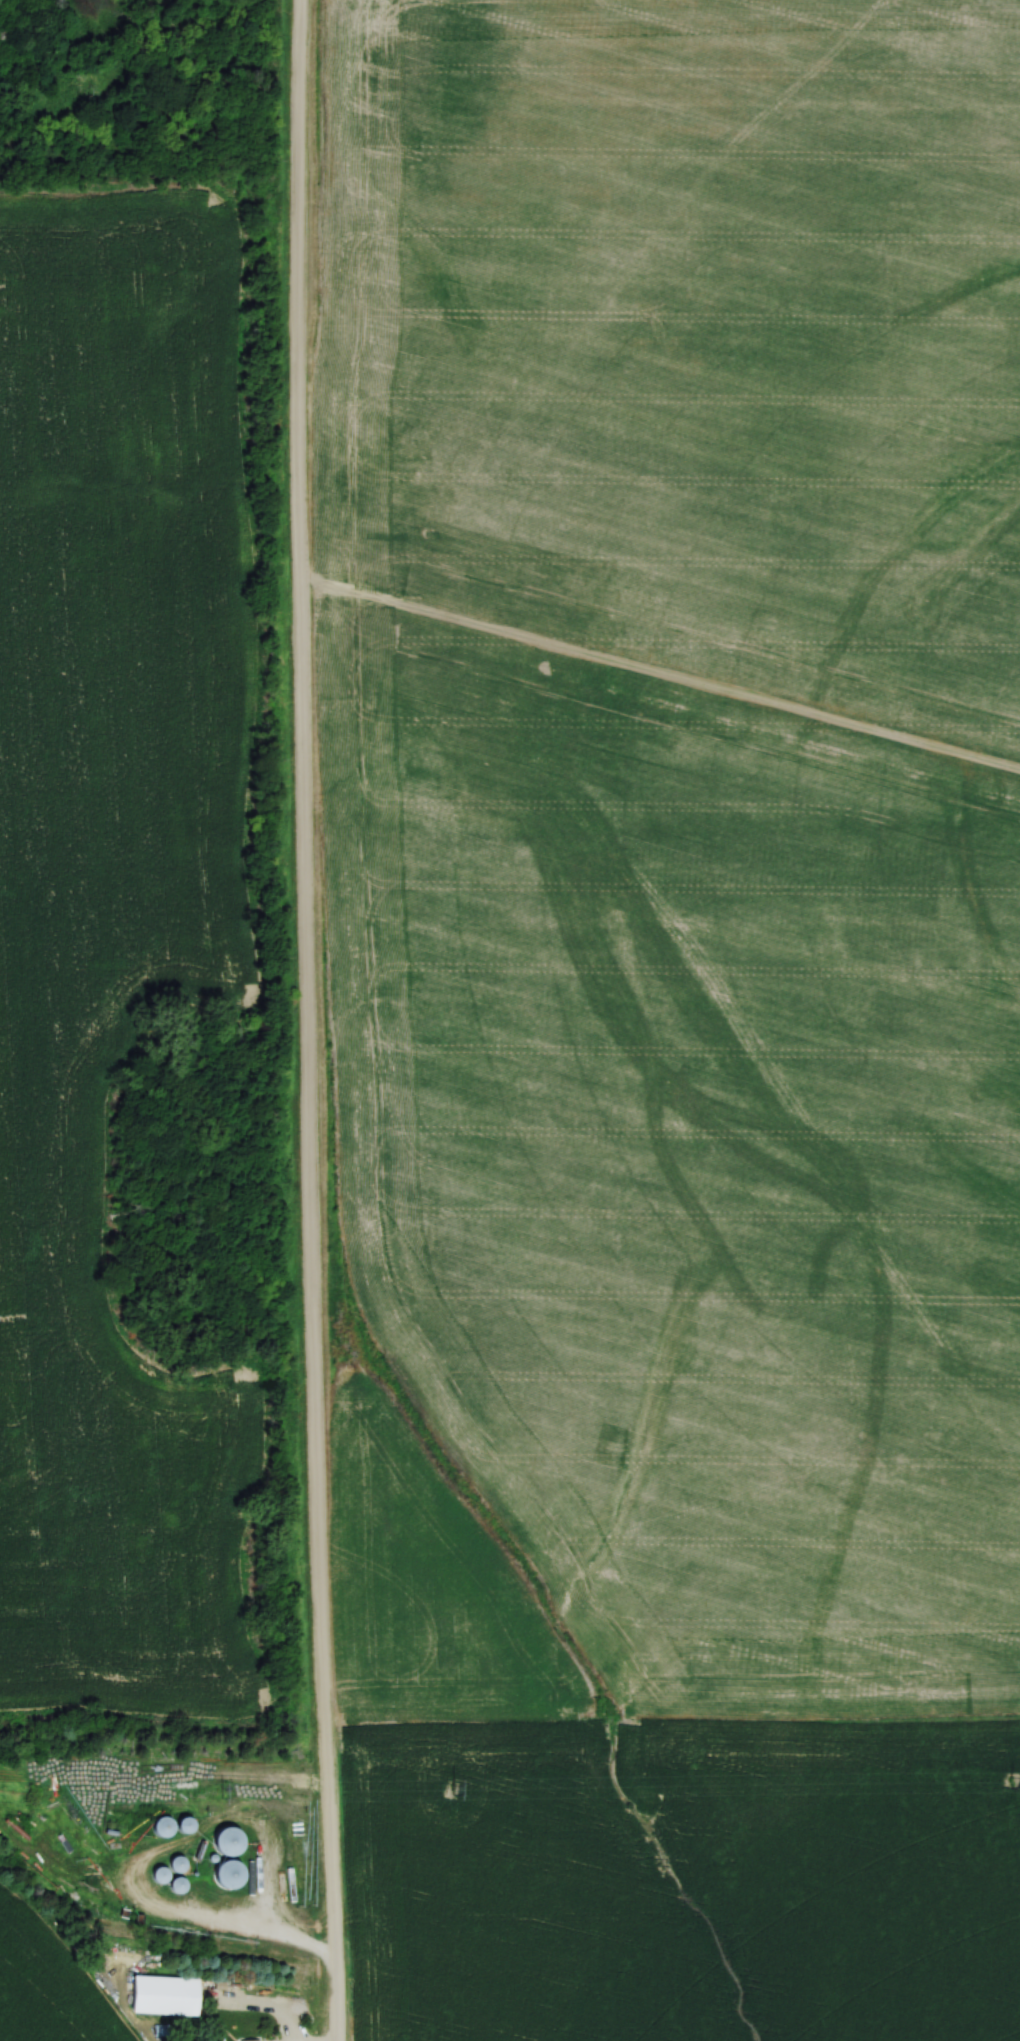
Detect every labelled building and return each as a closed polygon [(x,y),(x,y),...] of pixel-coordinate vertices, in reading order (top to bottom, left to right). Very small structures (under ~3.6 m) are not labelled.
[(168,1820),(158,1812),(147,1827),(158,1835),(168,1820)] [(172,1823),(182,1833),(192,1823),(181,1813),(172,1823)] [(212,1847),(228,1854),(238,1832),(222,1825),(212,1847)] [(167,1868),(179,1870),(181,1856),(169,1855),(167,1868)] [(214,1861),(221,1887),(237,1882),(230,1857),(214,1861)] [(162,1881),(164,1868),(153,1866),(150,1878),(162,1881)] [(128,2013),(194,2014),(194,1976),(129,1975),(128,2013)]
